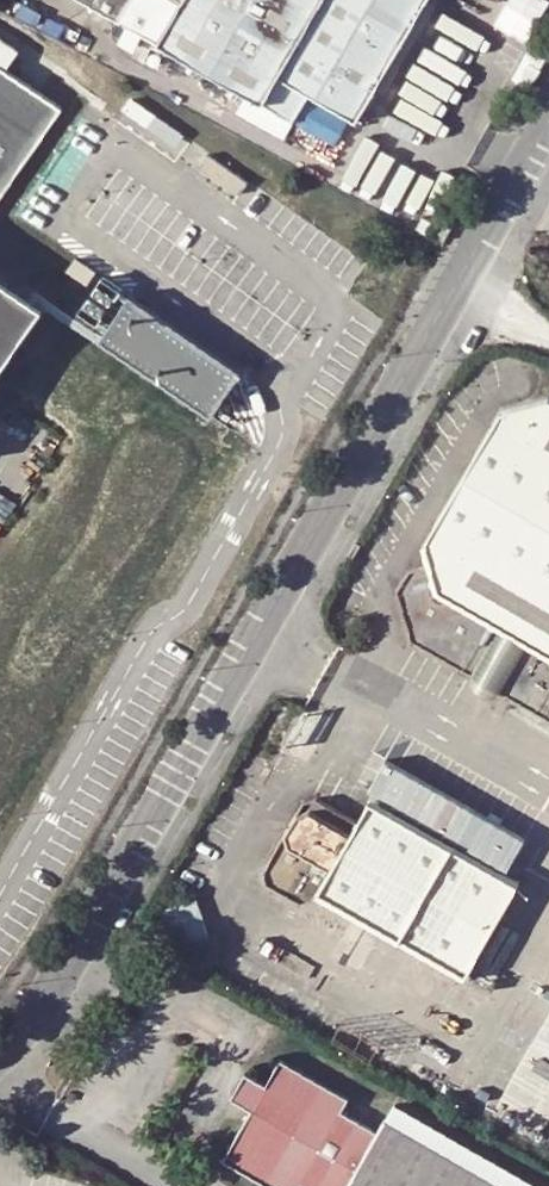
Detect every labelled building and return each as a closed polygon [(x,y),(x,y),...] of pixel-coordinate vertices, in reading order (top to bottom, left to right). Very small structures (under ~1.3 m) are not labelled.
[(278,132),(294,104),(340,131),(416,0),(51,0),(278,132)] [(52,106),(0,72),(0,184),(52,106)] [(448,238),(432,229),(424,240),(441,250),(448,238)] [(420,247),(437,257),(441,250),(424,240),(420,247)] [(64,276),(84,289),(92,276),(73,263),(64,276)] [(38,311),(0,286),(0,369),(38,311)] [(126,300),(96,345),(210,420),(240,375),(126,300)] [(504,410),(410,577),(420,636),(548,709),(548,396),(504,410)] [(325,892),(464,974),(522,876),(377,795),(362,822),(322,800),(307,804),(271,865),(276,884),(315,907),(325,892)] [(381,1104),(374,1116),(331,1089),(338,1078),(280,1043),(263,1070),(241,1056),(222,1085),(246,1099),(217,1148),(279,1185),(289,1170),(315,1185),(523,1185),(381,1104)] [(523,1185),(548,1185),(548,1177),(391,1085),(381,1104),(523,1185)]
